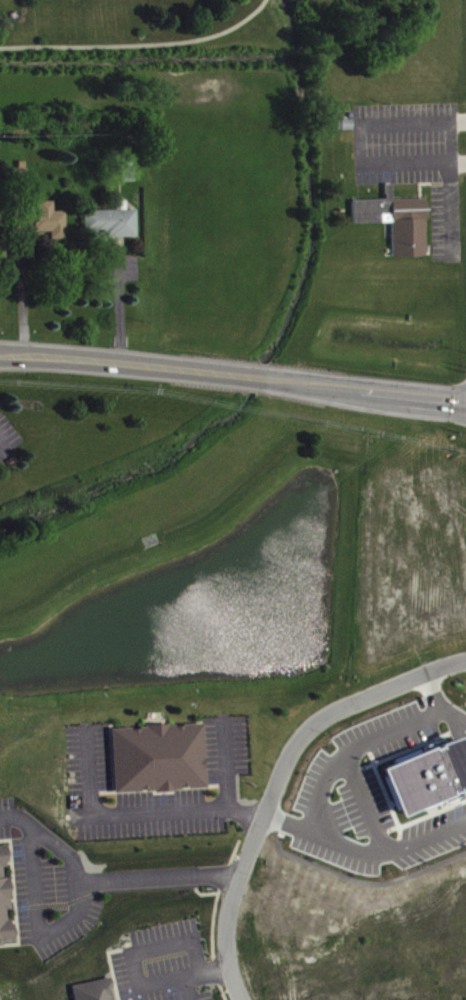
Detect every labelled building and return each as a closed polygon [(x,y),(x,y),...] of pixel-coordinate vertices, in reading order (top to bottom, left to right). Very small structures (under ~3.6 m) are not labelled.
[(353,205),(353,228),(393,227),(394,262),(428,261),(427,203),(393,203),(393,188),(385,188),(386,204),(353,205)] [(67,215),(55,216),(55,205),(40,205),(40,216),(26,216),(27,237),(49,236),(50,243),(68,243),(67,215)] [(138,239),(138,214),(128,214),(128,205),(117,205),(117,214),(85,215),(85,241),(138,239)] [(115,797),(208,793),(205,729),(112,732),(115,797)] [(465,763),(465,791),(456,795),(454,789),(447,792),(447,793),(394,815),(375,767),(420,749),(419,745),(439,737),(440,740),(454,735),(465,763)] [(16,947),(15,926),(8,926),(7,914),(12,913),(10,880),(4,881),(3,870),(9,869),(8,849),(0,849),(0,948),(16,947)] [(110,983),(74,990),(76,999),(114,999),(110,983)]
